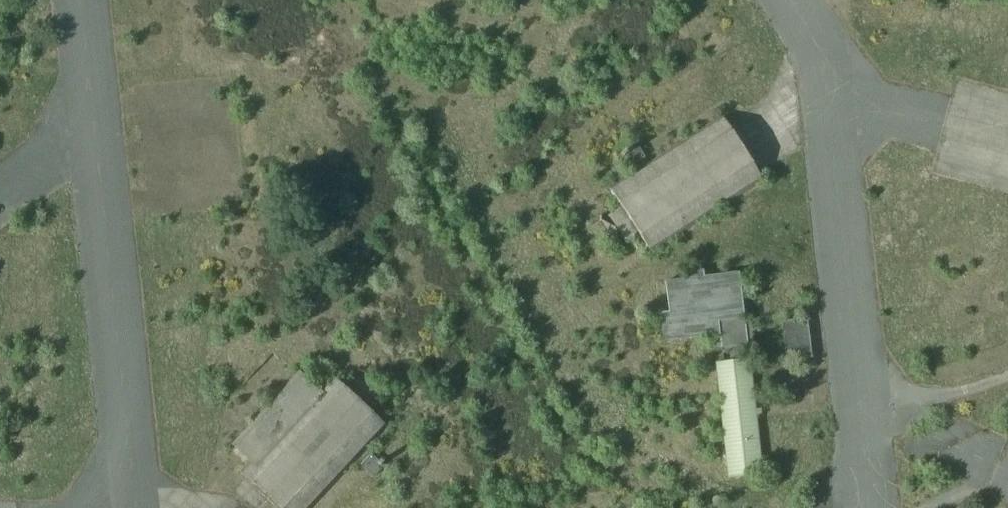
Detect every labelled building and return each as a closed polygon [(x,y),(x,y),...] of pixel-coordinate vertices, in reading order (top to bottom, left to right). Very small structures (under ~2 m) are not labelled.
[(635,234),(645,250),(754,181),(716,122),(608,191),(619,209),(608,216),(625,241),(635,234)] [(704,337),(706,354),(752,349),(749,315),(742,316),(737,275),(699,279),(698,271),(685,273),(686,281),(660,284),(663,311),(654,312),(657,343),(704,337)] [(786,321),(791,360),(809,358),(804,319),(786,321)] [(709,364),(721,477),(760,473),(748,360),(709,364)] [(276,507),(303,507),(381,427),(366,412),(375,402),(355,383),(346,393),(334,381),(318,398),(295,376),(230,444),(253,465),(243,476),(276,507)]
